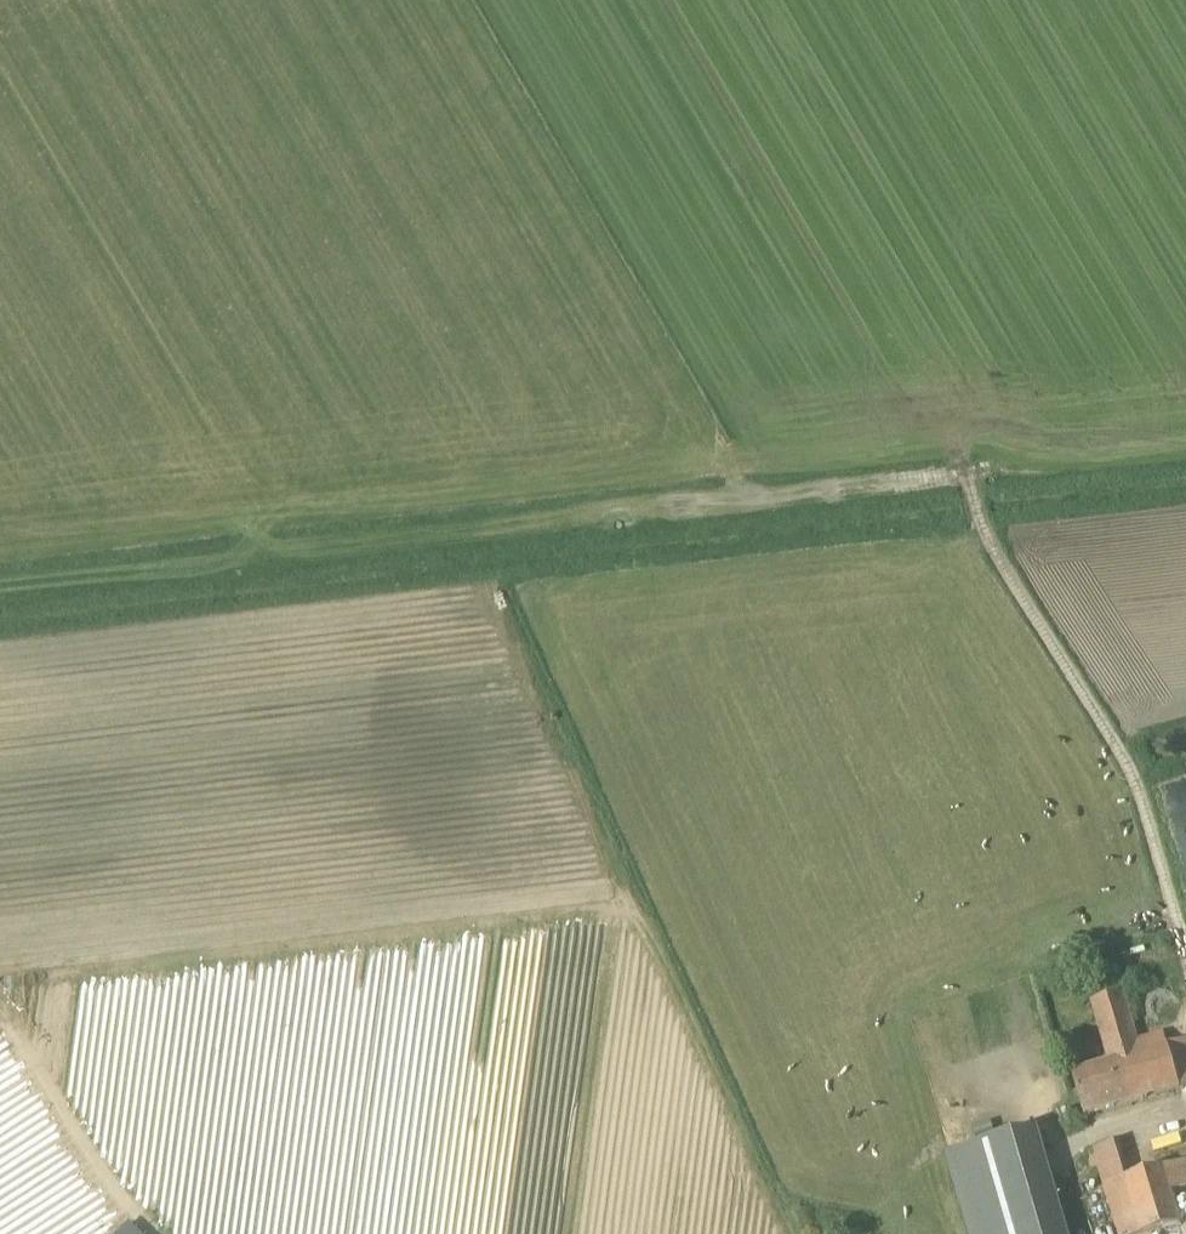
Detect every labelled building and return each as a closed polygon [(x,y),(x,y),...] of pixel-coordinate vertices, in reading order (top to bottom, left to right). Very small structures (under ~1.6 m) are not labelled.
[(1124,991),(1091,1000),(1109,1061),(1072,1072),(1085,1115),(1180,1087),(1185,1085),(1185,1039),(1166,1045),(1162,1031),(1137,1038),(1124,991)] [(950,1153),(973,1233),(1067,1233),(1037,1128),(950,1153)] [(1119,1233),(1138,1233),(1181,1221),(1165,1166),(1129,1177),(1119,1140),(1094,1147),(1119,1233)]
